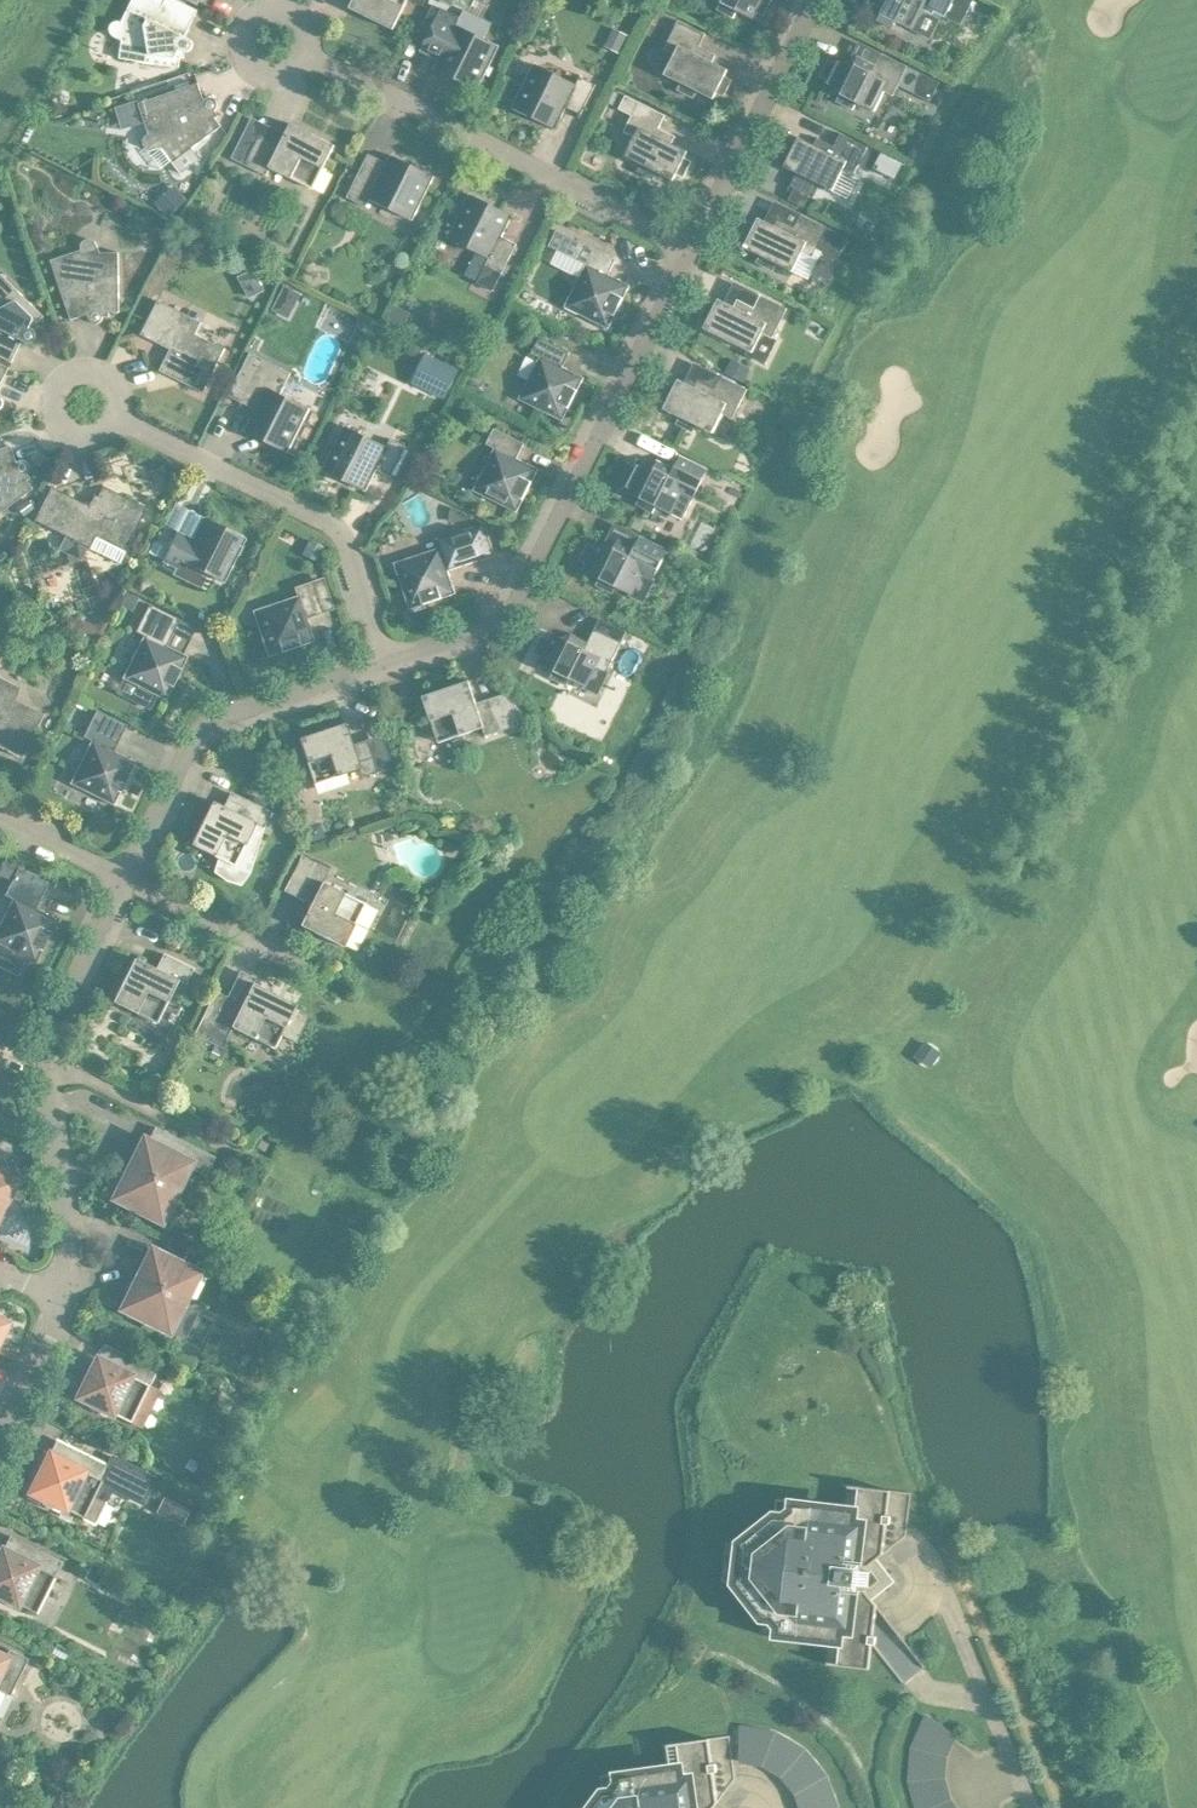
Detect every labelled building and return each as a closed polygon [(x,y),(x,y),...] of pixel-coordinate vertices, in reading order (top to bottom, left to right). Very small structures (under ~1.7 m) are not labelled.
[(186,51),(188,51),(189,50),(190,49),(191,48),(192,47),(192,46),(192,45),(192,44),(192,43),(192,41),(191,40),(191,39),(189,38),(184,36),(192,20),(152,0),(132,0),(121,21),(117,21),(113,22),(110,25),(109,29),(111,33),(114,36),(121,39),(119,58),(178,67),(180,57),(183,58),(184,51),(186,51)] [(349,8),(393,29),(407,0),(353,0),(349,8)] [(720,2),(716,9),(732,17),(736,10),(752,18),(756,11),(763,15),(770,0),(716,0),(720,2)] [(863,5),(879,13),(875,20),(893,28),(896,21),(912,29),(922,9),(932,15),(934,10),(945,16),(953,0),(866,0),(863,5)] [(460,17),(441,7),(426,37),(444,46),(433,68),(477,89),(498,46),(456,25),(460,17)] [(715,54),(698,46),(705,33),(678,20),(663,49),(673,55),(664,74),(680,82),(677,90),(692,97),(696,90),(712,99),(716,92),(723,95),(731,80),(724,76),(727,69),(711,61),(715,54)] [(838,56),(834,63),(827,59),(819,75),(827,79),(823,85),(840,94),(836,101),(852,109),(855,101),(872,110),(882,90),(892,95),(907,66),(880,52),(874,65),(857,57),(853,64),(838,56)] [(575,84),(533,63),(511,106),(555,128),(565,107),(580,114),(595,84),(579,76),(575,84)] [(210,97),(208,98),(203,99),(198,83),(138,103),(148,134),(145,136),(143,140),(143,144),(145,147),(149,149),(153,149),(161,146),(181,173),(200,158),(192,147),(221,126),(214,117),(218,115),(214,110),(215,109),(216,108),(216,107),(217,106),(217,105),(217,103),(217,102),(216,101),(215,100),(215,99),(214,98),(213,98),(211,97),(210,97)] [(672,180),(676,173),(683,177),(691,161),(683,158),(687,151),(671,143),(675,136),(658,127),(665,115),(625,95),(617,110),(630,117),(623,131),(633,136),(624,156),(640,164),(637,171),(652,179),(656,172),(672,180)] [(334,145),(290,123),(280,145),(262,136),(248,166),(266,175),(270,167),(312,188),(334,145)] [(783,166),(796,172),(790,186),(814,198),(821,185),(832,190),(841,171),(852,176),(867,146),(840,133),(833,146),(817,137),(813,145),(798,137),(794,144),(787,140),(779,156),(786,159),(783,166)] [(433,176),(390,154),(385,165),(380,163),(375,173),(361,167),(346,197),(365,206),(369,198),(412,220),(433,176)] [(166,216),(187,199),(174,184),(154,201),(166,216)] [(447,237),(489,258),(476,283),(492,291),(516,243),(501,236),(512,215),(468,193),(447,237)] [(812,257),(816,248),(837,259),(848,237),(800,213),(793,226),(777,218),(773,225),(757,217),(754,224),(747,221),(739,236),(746,240),(743,247),(760,255),(756,262),(772,270),(775,263),(792,271),(801,251),(812,257)] [(629,285),(608,274),(615,259),(556,230),(548,245),(585,264),(564,306),(607,328),(629,285)] [(87,314),(89,319),(89,320),(90,321),(91,322),(92,322),(94,323),(95,323),(97,323),(98,322),(99,321),(100,321),(101,320),(102,318),(102,317),(102,316),(109,316),(108,312),(119,312),(118,252),(99,252),(96,244),(94,241),(90,239),(86,239),(82,241),(81,245),(81,249),(50,259),(70,319),(87,314)] [(39,326),(35,323),(43,316),(0,273),(0,356),(11,362),(22,339),(26,342),(30,342),(33,341),(35,339),(36,336),(36,333),(34,330),(39,326)] [(786,308),(759,294),(753,306),(736,298),(732,306),(717,298),(714,305),(707,302),(699,317),(706,321),(703,328),(747,350),(746,352),(766,362),(777,340),(772,337),(786,308)] [(159,370),(203,392),(224,348),(195,334),(201,322),(157,300),(140,334),(170,349),(159,370)] [(410,312),(395,305),(387,320),(402,328),(410,312)] [(539,336),(531,352),(539,356),(518,399),(561,420),(583,377),(562,366),(569,351),(539,336)] [(244,430),(287,451),(309,408),(280,393),(290,373),(261,358),(240,401),(254,408),(244,430)] [(743,381),(750,367),(731,358),(724,372),(743,381)] [(9,367),(0,363),(0,384),(9,367)] [(697,379),(693,387),(677,379),(674,386),(667,382),(659,398),(666,401),(663,408),(679,416),(676,423),(691,431),(695,424),(712,432),(721,413),(732,418),(747,388),(720,375),(714,387),(697,379)] [(343,425),(322,469),(365,490),(376,469),(391,476),(406,446),(390,438),(386,446),(343,425)] [(472,490),(516,512),(538,468),(516,457),(524,443),(494,428),(486,443),(494,447),(472,490)] [(25,472),(26,470),(27,469),(27,468),(28,467),(27,466),(27,465),(27,463),(26,462),(25,461),(24,461),(22,460),(21,460),(18,460),(14,461),(8,445),(0,448),(0,511),(31,488),(25,480),(28,478),(24,472),(25,472)] [(655,505),(682,518),(706,469),(679,456),(673,468),(656,460),(653,467),(637,459),(634,466),(627,463),(619,478),(626,482),(623,489),(639,497),(636,504),(651,512),(655,505)] [(91,507),(62,492),(50,486),(33,520),(118,562),(123,551),(124,551),(145,507),(102,485),(91,507)] [(692,546),(704,521),(688,513),(677,539),(692,546)] [(176,531),(161,561),(176,569),(180,561),(223,582),(245,538),(201,517),(191,538),(176,531)] [(447,570),(495,554),(484,522),(435,539),(438,547),(394,562),(409,608),(455,593),(447,570)] [(616,537),(611,547),(597,540),(594,547),(587,544),(579,559),(586,563),(583,569),(599,578),(596,585),(611,593),(615,585),(631,593),(641,574),(651,579),(666,550),(635,534),(630,544),(616,537)] [(324,547),(308,539),(301,554),(317,561),(324,547)] [(305,618),(321,613),(310,581),(293,587),(296,595),(251,610),(267,656),(313,640),(305,618)] [(131,611),(138,597),(126,591),(119,605),(131,611)] [(178,619),(148,604),(135,631),(142,635),(121,678),(165,699),(186,656),(165,645),(178,619)] [(595,666),(606,672),(621,640),(594,627),(587,641),(571,633),(567,640),(551,633),(548,639),(541,636),(533,652),(540,655),(537,662),(553,670),(550,677),(566,685),(569,678),(585,686),(595,666)] [(21,757),(43,714),(14,699),(20,687),(0,677),(0,747),(21,757)] [(468,680),(422,696),(437,742),(482,727),(485,735),(518,724),(508,692),(476,703),(468,680)] [(126,723),(96,708),(82,736),(90,740),(69,783),(112,804),(134,761),(113,750),(126,723)] [(344,722),(298,737),(313,783),(358,768),(361,777),(377,771),(366,739),(351,745),(344,722)] [(248,872),(253,858),(262,827),(270,811),(230,791),(222,806),(212,800),(190,844),(218,858),(214,871),(226,880),(240,884),(248,872)] [(299,854),(282,890),(310,903),(299,925),(343,946),(364,903),(322,882),(329,869),(299,854)] [(2,860),(0,864),(0,875),(11,880),(17,867),(2,860)] [(25,958),(34,962),(56,919),(34,908),(47,882),(17,867),(4,895),(12,899),(0,922),(0,967),(17,975),(25,958)] [(192,968),(162,953),(155,968),(134,957),(112,1001),(156,1023),(177,980),(185,984),(192,968)] [(295,1004),(251,982),(241,1003),(214,990),(192,1034),(221,1048),(231,1026),(273,1047),(280,1035),(294,1042),(309,1013),(294,1006),(295,1004)] [(132,1019),(126,1032),(147,1041),(153,1028),(132,1019)] [(918,1055),(925,1043),(909,1034),(902,1046),(918,1055)] [(173,1135),(168,1145),(141,1132),(107,1200),(162,1227),(191,1168),(204,1175),(214,1156),(173,1135)] [(0,1168),(0,1222),(22,1178),(0,1168)] [(115,1310),(170,1337),(204,1270),(149,1242),(115,1310)] [(13,1320),(0,1314),(0,1346),(13,1320)] [(121,1353),(116,1362),(94,1352),(71,1398),(114,1420),(116,1415),(130,1422),(155,1370),(121,1353)] [(84,1454),(81,1460),(49,1445),(24,1494),(67,1515),(69,1511),(83,1517),(93,1522),(110,1489),(142,1505),(155,1478),(110,1455),(106,1464),(84,1454)] [(820,1663),(868,1668),(871,1641),(876,1604),(867,1594),(885,1580),(871,1562),(905,1535),(910,1492),(841,1484),(841,1486),(847,1487),(844,1511),(795,1505),(795,1500),(776,1498),(774,1517),(740,1544),(727,1542),(722,1580),(736,1581),(763,1615),(760,1634),(780,1636),(780,1632),(829,1638),(826,1661),(821,1661),(820,1663)] [(155,1511),(168,1518),(176,1503),(163,1496),(155,1511)] [(20,1610),(22,1606),(35,1613),(61,1561),(26,1544),(21,1554),(0,1544),(0,1601),(20,1610)] [(90,1565),(84,1577),(97,1584),(103,1572),(90,1565)] [(9,1695),(27,1658),(8,1649),(6,1653),(0,1650),(0,1691),(9,1695)] [(735,1778),(729,1735),(660,1744),(661,1746),(666,1746),(670,1769),(621,1776),(620,1772),(601,1774),(604,1793),(592,1807),(712,1807),(735,1778)]
